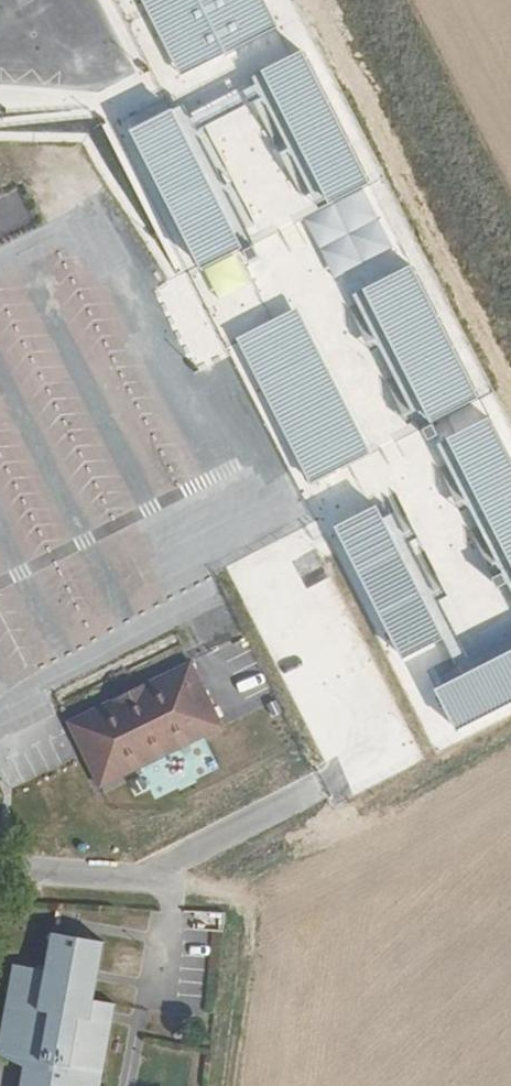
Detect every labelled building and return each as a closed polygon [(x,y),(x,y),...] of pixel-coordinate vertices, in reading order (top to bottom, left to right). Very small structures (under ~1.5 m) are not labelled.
[(260,0),(141,0),(179,74),(273,26),(260,0)] [(182,103),(130,129),(199,268),(252,242),(197,130),(263,98),(318,209),(367,186),(300,51),(259,71),(262,78),(188,114),(182,103)] [(481,398),(415,263),(363,288),(430,423),(481,398)] [(297,309),(237,339),(308,483),(368,453),(297,309)] [(491,417),(447,439),(510,569),(510,457),(491,417)] [(374,506),(334,526),(400,659),(440,639),(374,506)] [(197,649),(76,712),(109,774),(230,712),(197,649)] [(434,689),(454,729),(510,701),(510,651),(434,689)] [(101,999),(79,993),(97,934),(44,916),(32,956),(1,945),(0,949),(0,1050),(12,1058),(4,1085),(74,1085),(101,999)]
